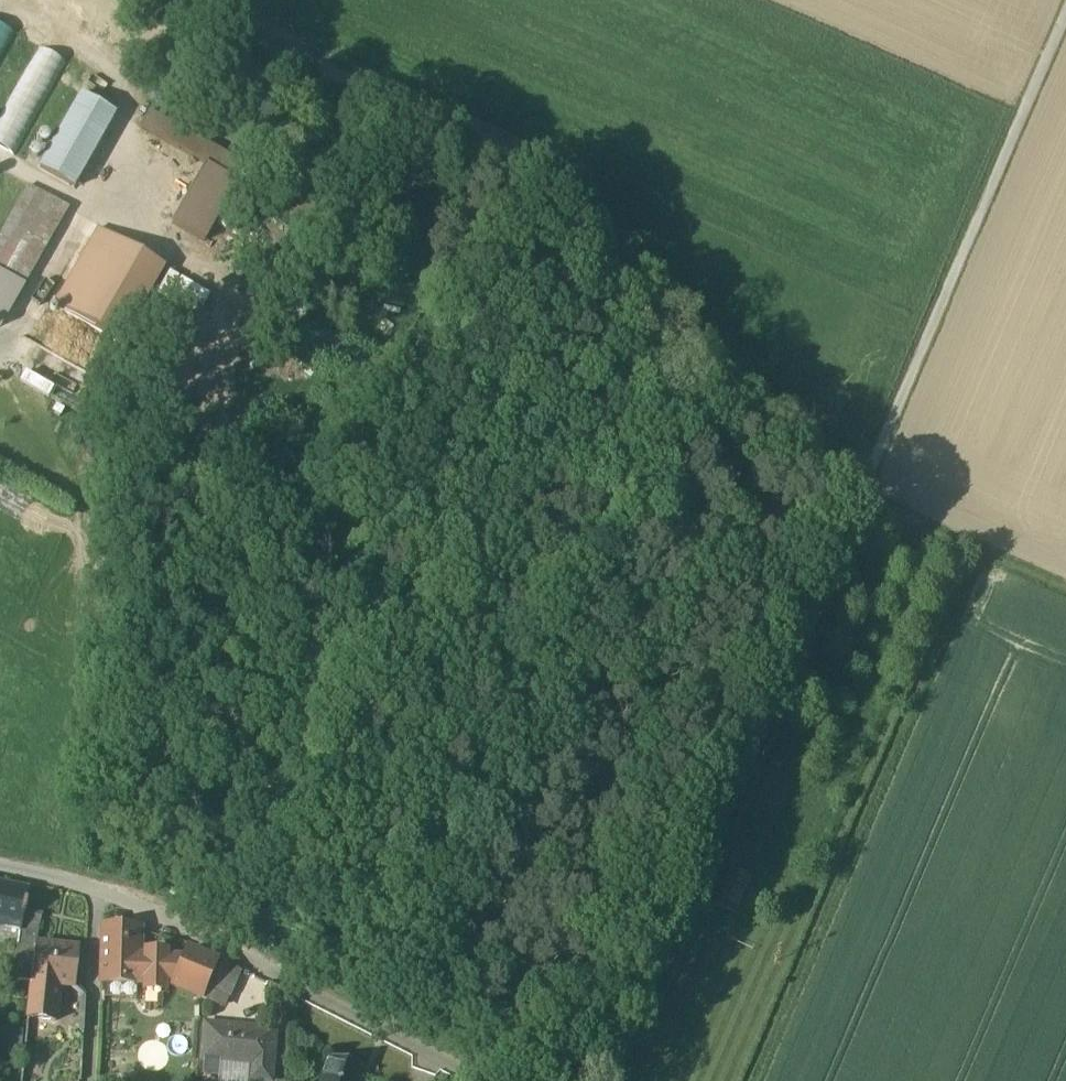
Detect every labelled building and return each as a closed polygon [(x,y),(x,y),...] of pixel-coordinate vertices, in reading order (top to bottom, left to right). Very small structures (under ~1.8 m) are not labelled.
[(8,45),(14,35),(0,27),(0,40),(8,45)] [(0,115),(0,149),(13,157),(65,64),(38,49),(0,115)] [(80,96),(38,170),(73,190),(115,116),(80,96)] [(147,110),(138,127),(179,148),(188,131),(147,110)] [(233,179),(195,166),(173,227),(211,240),(233,179)] [(1,327),(68,209),(28,187),(0,237),(0,327),(1,327)] [(97,231),(53,306),(122,345),(165,271),(97,231)] [(182,280),(172,303),(200,315),(209,292),(182,280)] [(0,888),(0,926),(19,930),(20,930),(23,918),(24,918),(24,917),(26,907),(25,907),(28,894),(0,888)] [(41,920),(24,917),(24,918),(23,918),(20,930),(19,930),(9,981),(31,984),(31,983),(34,948),(41,920)] [(137,932),(102,931),(102,961),(137,962),(137,932)] [(76,953),(38,949),(34,984),(54,987),(54,988),(59,988),(72,989),(76,953)] [(218,966),(188,953),(173,988),(172,991),(202,1003),(207,992),(218,966)] [(137,962),(102,961),(102,986),(136,987),(137,962)] [(173,963),(137,962),(136,987),(173,988),(181,969),(173,963)] [(239,975),(218,966),(207,992),(227,1001),(239,975)] [(54,987),(34,984),(31,983),(31,984),(27,1021),(55,1024),(59,988),(54,988),(54,987)] [(204,1030),(201,1064),(251,1069),(250,1080),(269,1080),(273,1036),(204,1030)] [(328,1065),(322,1080),(362,1080),(363,1077),(328,1065)]
